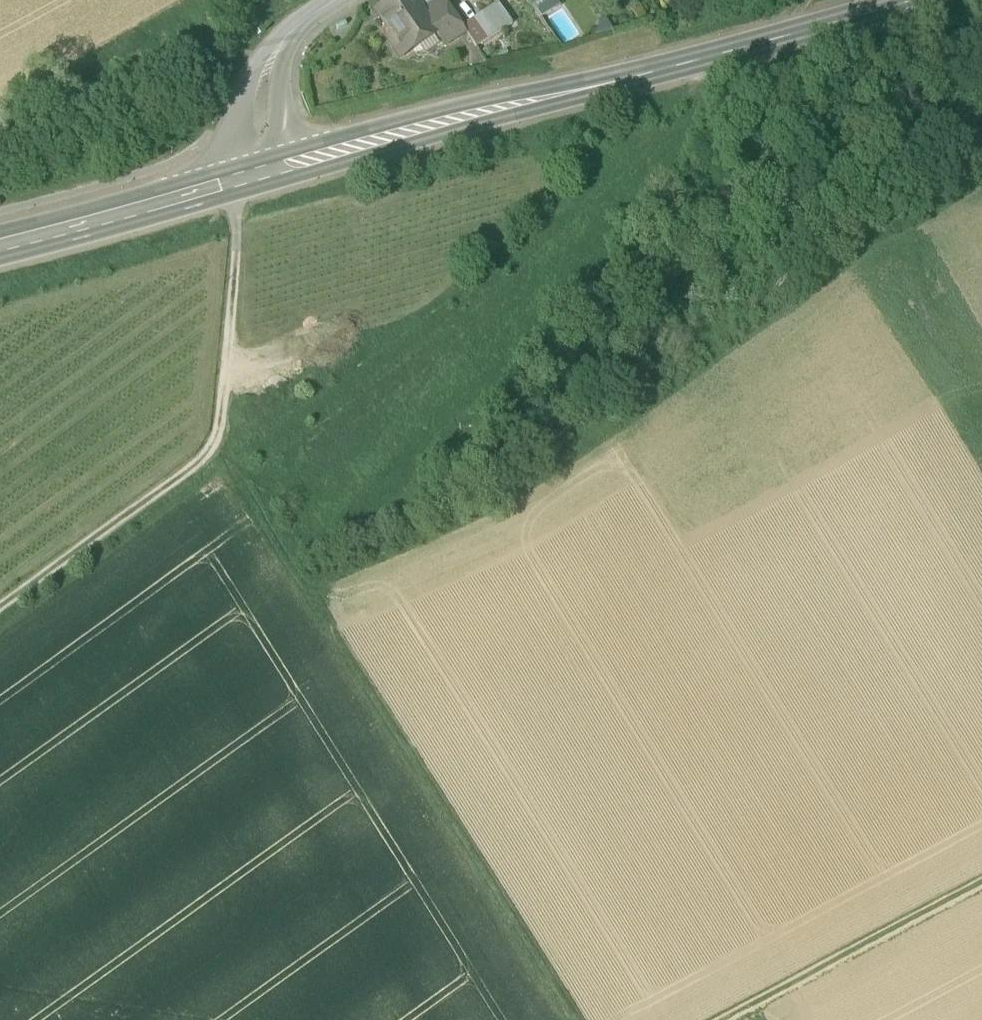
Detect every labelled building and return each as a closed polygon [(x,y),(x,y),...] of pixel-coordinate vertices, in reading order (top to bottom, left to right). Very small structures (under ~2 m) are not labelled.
[(413,0),(398,0),(376,14),(393,39),(392,46),(398,56),(406,58),(416,51),(417,44),(433,33),(436,38),(436,37),(437,37),(423,15),(413,0)] [(533,9),(548,0),(527,0),(533,9)] [(443,2),(423,15),(437,37),(436,37),(444,49),(465,35),(462,30),(443,2)] [(498,5),(462,30),(465,35),(476,50),(512,26),(498,5)]
